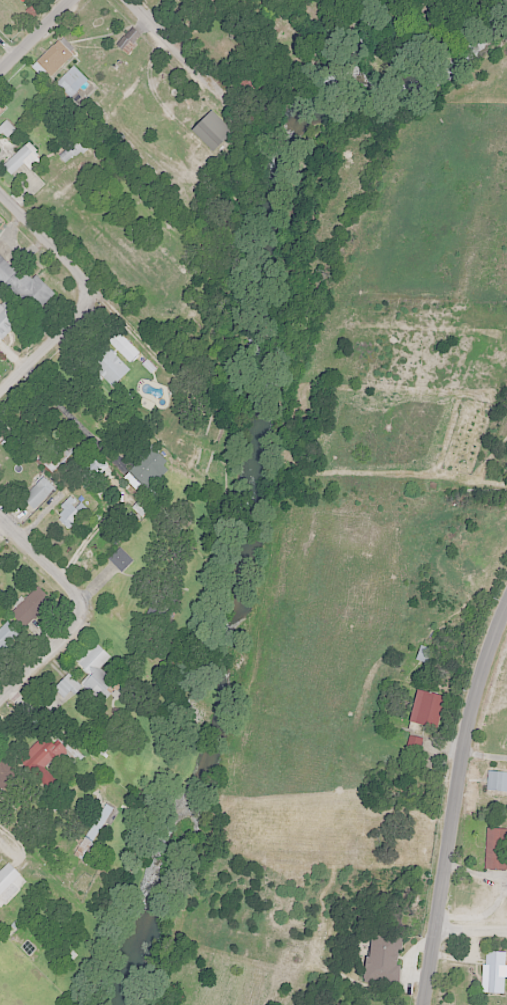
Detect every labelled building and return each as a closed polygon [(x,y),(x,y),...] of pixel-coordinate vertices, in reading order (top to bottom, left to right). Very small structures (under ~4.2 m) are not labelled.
[(29,13),(44,0),(18,0),(29,13)] [(33,64),(48,78),(76,51),(61,36),(33,64)] [(56,82),(70,97),(87,80),(72,66),(56,82)] [(1,141),(14,129),(5,120),(0,125),(0,140),(1,141)] [(12,177),(37,154),(27,143),(1,165),(12,177)] [(0,256),(0,281),(35,314),(54,294),(17,258),(10,266),(0,256)] [(17,325),(13,320),(18,315),(3,296),(0,299),(0,339),(17,325)] [(138,353),(117,332),(108,341),(129,362),(138,353)] [(111,387),(128,370),(100,343),(83,360),(111,387)] [(127,471),(145,489),(169,464),(144,440),(134,450),(141,457),(127,471)] [(107,465),(95,453),(75,473),(87,486),(107,465)] [(54,488),(42,476),(20,497),(32,509),(54,488)] [(86,511),(71,494),(58,505),(63,510),(56,516),(67,528),(86,511)] [(120,571),(132,560),(119,547),(107,557),(120,571)] [(51,601),(36,586),(10,613),(24,628),(51,601)] [(67,673),(53,687),(63,697),(69,691),(73,695),(81,686),(100,703),(108,693),(104,689),(112,680),(99,668),(109,656),(91,639),(73,660),(88,674),(79,684),(67,673)] [(426,662),(431,650),(421,646),(416,658),(426,662)] [(408,721),(436,727),(443,695),(415,688),(408,721)] [(17,758),(47,789),(56,781),(46,771),(63,755),(72,765),(81,756),(60,734),(52,742),(43,733),(17,758)] [(419,750),(420,737),(407,736),(405,749),(419,750)] [(1,758),(0,760),(0,789),(16,773),(1,758)] [(506,791),(506,770),(487,770),(487,791),(506,791)] [(92,842),(113,809),(105,803),(72,854),(86,862),(96,846),(92,842)] [(506,828),(485,828),(485,869),(506,869),(506,828)] [(25,880),(7,862),(0,868),(0,905),(25,880)] [(504,976),(506,976),(506,965),(504,965),(505,951),(483,950),(482,991),(504,992),(504,976)]
